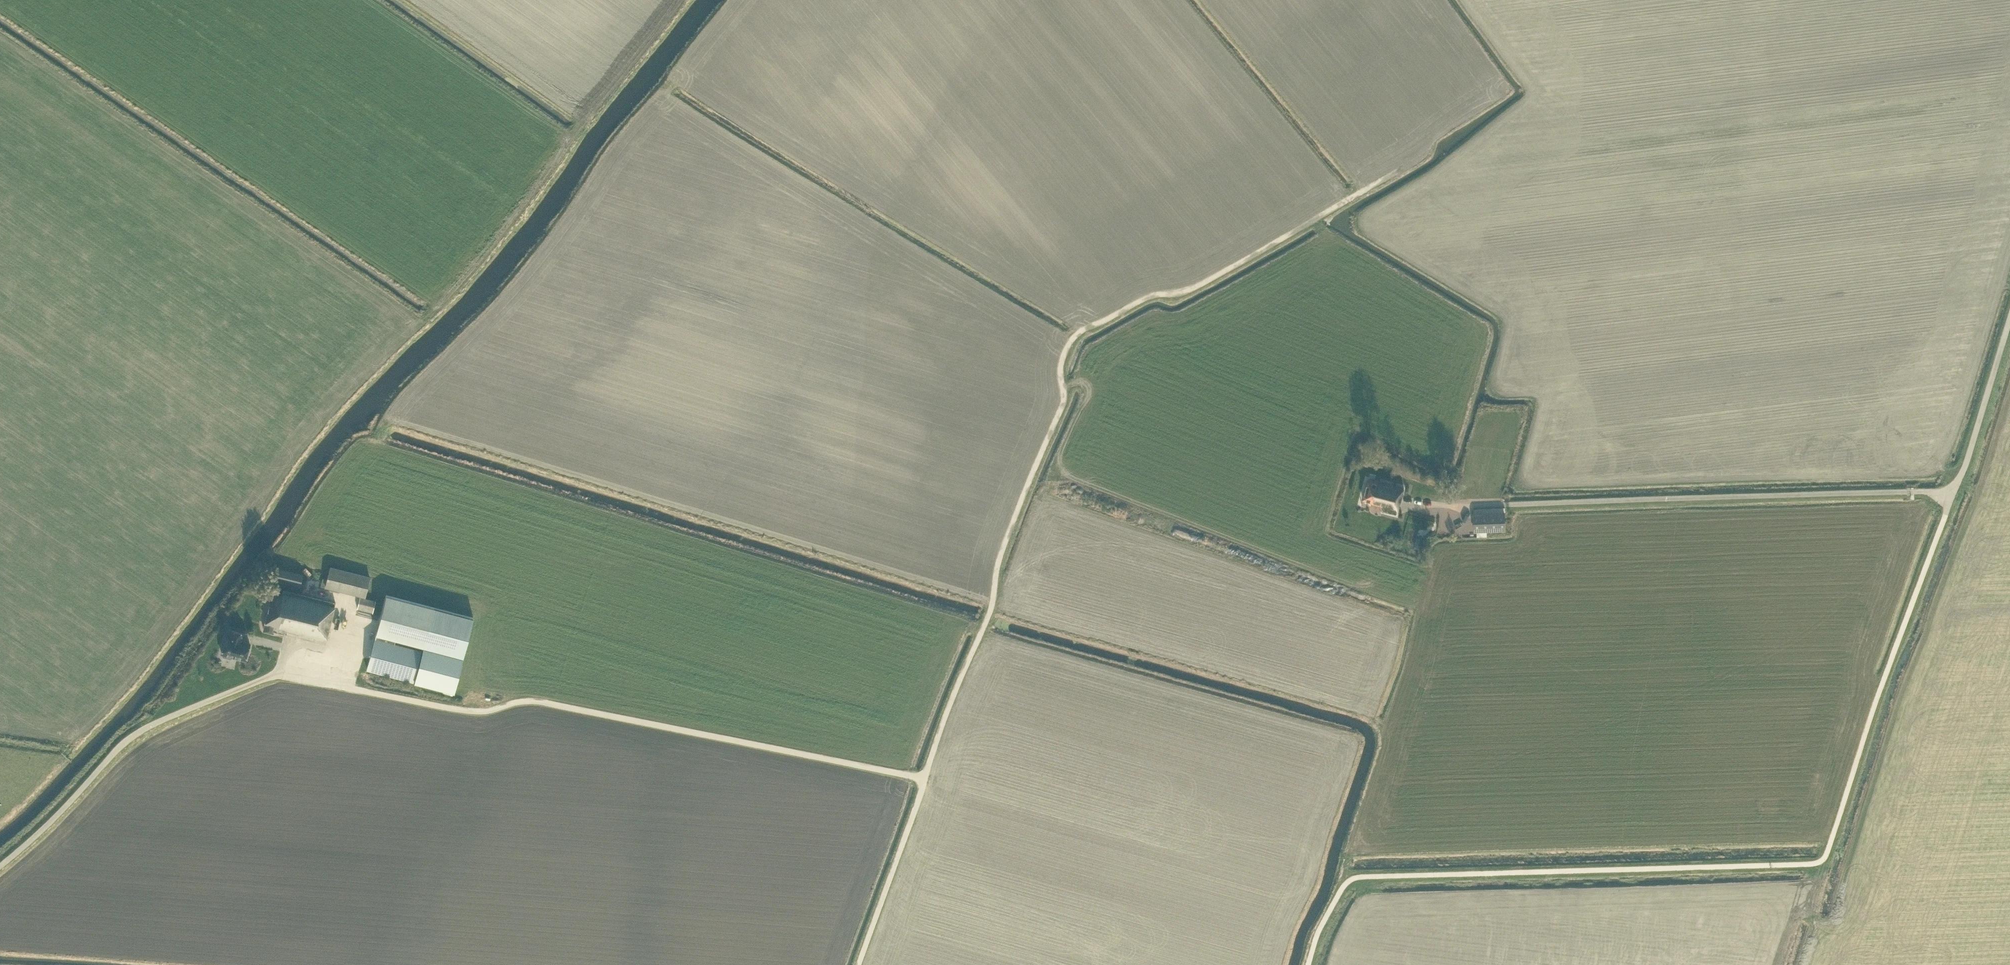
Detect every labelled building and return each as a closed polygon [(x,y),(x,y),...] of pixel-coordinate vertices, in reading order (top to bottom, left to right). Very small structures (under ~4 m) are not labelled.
[(1371,503),(1383,507),(1382,511),(1397,515),(1404,488),(1374,480),(1374,481),(1368,480),(1363,499),(1372,502),(1371,503)] [(1474,514),(1474,532),(1505,531),(1504,513),(1474,514)] [(364,597),(369,577),(330,567),(325,587),(364,597)] [(300,586),(303,574),(278,568),(275,580),(300,586)] [(326,640),(335,603),(283,590),(282,596),(272,594),(265,623),(263,631),(273,633),(273,631),(286,634),(287,630),(326,640)] [(395,639),(422,646),(463,657),(473,618),(386,595),(366,669),(454,692),(462,661),(394,643),(395,639)] [(372,613),(375,601),(360,597),(357,609),(372,613)] [(232,656),(245,660),(250,644),(242,642),(243,637),(244,633),(231,630),(228,638),(226,638),(221,654),(223,654),(222,657),(231,659),(232,656)]
